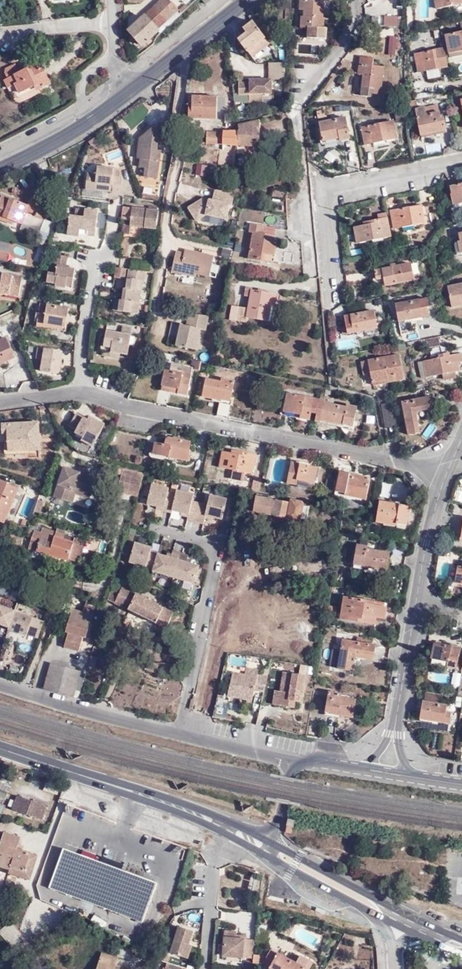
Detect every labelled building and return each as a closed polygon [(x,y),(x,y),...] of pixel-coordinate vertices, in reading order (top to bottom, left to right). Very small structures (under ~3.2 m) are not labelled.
[(169,0),(164,0),(131,30),(144,45),(147,42),(149,45),(153,41),(151,38),(160,31),(159,30),(179,11),(169,0)] [(210,0),(206,0),(200,4),(203,8),(212,2),(210,0)] [(325,40),(325,30),(322,30),(323,19),(320,20),(321,5),(317,5),(317,0),(311,0),(298,0),(304,0),(303,18),(301,17),(300,29),(307,29),(307,39),(325,40)] [(386,9),(395,10),(395,1),(369,1),(369,14),(386,14),(386,9)] [(239,41),(247,51),(265,37),(254,22),(244,29),(248,34),(239,41)] [(447,33),(451,52),(461,50),(461,30),(447,33)] [(247,51),(251,57),(270,43),(265,37),(247,51)] [(388,54),(396,55),(397,42),(390,41),(388,54)] [(300,44),(300,54),(319,54),(319,44),(300,44)] [(419,71),(449,66),(445,48),(416,53),(419,71)] [(381,94),(386,66),(376,64),(376,58),(363,55),(360,72),(364,73),(363,86),(371,87),(371,92),(381,94)] [(17,93),(33,85),(37,84),(39,88),(48,84),(38,61),(28,65),(28,67),(19,71),(15,62),(5,66),(4,71),(6,76),(2,78),(5,87),(13,84),(16,92),(17,93)] [(286,76),(285,61),(269,62),(270,77),(286,76)] [(427,70),(428,78),(441,76),(440,68),(427,70)] [(240,94),(235,94),(236,102),(264,103),(264,93),(273,93),(273,79),(251,80),(251,83),(250,83),(240,83),(240,94)] [(37,95),(33,85),(17,93),(16,92),(8,95),(10,99),(12,102),(17,103),(37,95)] [(215,118),(215,96),(191,96),(191,103),(187,104),(187,118),(215,118)] [(223,96),(215,96),(215,118),(223,118),(223,96)] [(438,105),(426,107),(427,114),(439,112),(438,105)] [(427,114),(426,107),(416,109),(420,134),(445,130),(443,117),(440,118),(439,112),(427,114)] [(398,124),(406,123),(404,114),(396,115),(398,124)] [(352,140),(347,120),(322,125),(325,143),(341,140),(342,142),(352,140)] [(238,131),(237,131),(236,147),(259,147),(260,121),(239,125),(238,131)] [(158,128),(152,127),(140,137),(137,157),(140,157),(139,166),(145,167),(144,175),(157,177),(159,160),(155,160),(157,149),(158,140),(167,141),(169,125),(159,123),(158,128)] [(397,140),(393,124),(364,129),(367,147),(397,140)] [(219,146),(219,131),(194,131),(194,137),(206,137),(206,145),(219,146)] [(236,147),(237,131),(223,131),(223,146),(236,147)] [(206,137),(194,137),(194,145),(206,145),(206,137)] [(197,172),(206,174),(207,166),(199,164),(197,172)] [(122,174),(121,169),(99,167),(98,174),(90,174),(88,190),(113,192),(113,185),(120,186),(122,174)] [(452,186),(454,194),(450,194),(453,206),(461,204),(461,184),(452,186)] [(191,214),(226,222),(231,201),(196,193),(191,214)] [(24,223),(31,205),(4,194),(0,205),(0,218),(5,220),(7,217),(16,220),(24,223)] [(52,206),(34,198),(31,205),(24,223),(42,231),(52,206)] [(424,224),(421,205),(392,210),(395,229),(424,224)] [(157,229),(159,212),(125,207),(124,219),(127,219),(124,234),(131,234),(133,226),(157,229)] [(80,236),(81,234),(82,229),(89,230),(89,235),(98,236),(101,211),(79,209),(78,216),(72,215),(70,234),(80,236)] [(391,237),(386,212),(377,214),(378,218),(370,220),(371,223),(354,227),(357,243),(391,237)] [(262,233),(263,226),(251,224),(249,232),(253,233),(248,258),(262,262),(263,254),(274,256),(276,244),(273,244),(274,235),(262,233)] [(130,241),(130,237),(125,237),(122,255),(126,256),(128,242),(130,241)] [(176,252),(171,272),(179,274),(180,271),(195,274),(199,274),(202,263),(204,263),(206,255),(185,250),(184,253),(176,252)] [(56,255),(52,267),(56,267),(54,275),(51,274),(49,275),(47,283),(56,285),(56,287),(72,290),(76,270),(70,269),(66,269),(66,265),(67,257),(56,255)] [(214,256),(206,255),(204,263),(202,263),(199,274),(210,277),(214,256)] [(412,280),(408,265),(374,272),(376,280),(383,278),(384,283),(392,281),(393,284),(412,280)] [(146,271),(129,269),(126,289),(125,289),(124,295),(126,296),(126,301),(123,301),(116,300),(114,310),(140,314),(143,292),(137,291),(139,281),(145,282),(146,271)] [(10,293),(21,296),(25,278),(7,274),(6,278),(3,277),(0,279),(0,294),(4,292),(10,293)] [(449,288),(452,309),(461,306),(461,285),(449,288)] [(274,307),(276,296),(253,291),(253,289),(247,287),(245,296),(250,297),(248,308),(240,307),(238,321),(247,323),(248,318),(267,322),(271,307),(274,307)] [(396,300),(400,320),(412,318),(413,323),(423,321),(422,318),(429,317),(427,308),(430,307),(429,298),(406,302),(405,297),(396,300)] [(54,326),(53,330),(66,332),(68,324),(65,323),(67,314),(69,314),(70,309),(41,304),(37,327),(44,328),(45,324),(54,326)] [(238,321),(240,307),(231,305),(228,319),(238,321)] [(185,311),(184,318),(207,323),(209,315),(185,311)] [(369,329),(380,327),(378,312),(355,316),(356,325),(349,325),(351,334),(358,333),(370,331),(369,329)] [(197,349),(202,327),(171,320),(166,342),(197,349)] [(122,326),(121,333),(130,335),(132,328),(122,326)] [(380,332),(380,327),(369,329),(370,331),(358,333),(359,335),(380,332)] [(130,335),(121,333),(106,331),(102,355),(118,358),(119,353),(127,353),(130,335)] [(438,337),(425,340),(426,347),(440,345),(438,337)] [(12,358),(3,338),(0,340),(0,363),(12,358)] [(337,341),(339,350),(356,346),(354,338),(337,341)] [(63,359),(64,352),(39,348),(37,360),(44,360),(42,371),(44,373),(59,375),(61,373),(64,360),(63,359)] [(426,360),(419,361),(423,377),(443,373),(444,379),(454,377),(452,371),(460,369),(459,362),(461,361),(461,353),(451,355),(450,352),(429,356),(430,359),(426,360)] [(404,379),(399,355),(362,362),(364,375),(371,373),(373,381),(387,379),(388,382),(404,379)] [(182,373),(183,366),(174,365),(173,371),(182,373)] [(195,369),(183,366),(182,373),(173,371),(168,371),(164,386),(180,389),(180,394),(189,396),(195,369)] [(232,399),(236,380),(227,378),(226,382),(207,378),(204,396),(223,400),(224,397),(232,399)] [(317,413),(320,399),(288,393),(284,411),(301,415),(301,417),(310,419),(312,412),(317,413)] [(415,413),(437,408),(434,397),(402,404),(408,432),(418,430),(415,413)] [(317,413),(316,421),(322,422),(322,420),(341,423),(341,422),(353,424),(356,408),(347,405),(347,407),(326,403),(326,401),(320,399),(317,413)] [(106,426),(94,421),(92,424),(88,422),(77,416),(71,428),(78,432),(77,434),(85,438),(96,444),(106,426)] [(39,447),(37,422),(1,424),(1,433),(6,433),(7,451),(22,450),(22,448),(39,447)] [(191,461),(194,450),(191,449),(193,442),(169,437),(165,439),(164,443),(158,442),(156,454),(191,461)] [(94,448),(96,444),(85,438),(84,442),(94,448)] [(234,450),(240,451),(240,448),(226,444),(225,451),(233,453),(234,450)] [(257,455),(240,451),(234,450),(233,453),(225,451),(221,467),(235,470),(246,472),(254,474),(257,455)] [(314,483),(317,468),(291,463),(287,482),(298,484),(299,480),(314,483)] [(55,498),(69,502),(73,491),(75,491),(76,489),(92,494),(97,479),(64,469),(55,498)] [(138,496),(145,473),(124,469),(118,490),(138,496)] [(245,478),(246,472),(235,470),(234,476),(245,478)] [(365,501),(370,479),(342,473),(338,492),(346,494),(346,496),(365,501)] [(252,491),(260,492),(262,480),(254,478),(252,491)] [(4,523),(18,488),(0,481),(0,521),(4,523)] [(193,499),(195,492),(151,481),(145,507),(204,521),(205,515),(222,519),(228,496),(208,492),(206,502),(193,499)] [(32,516),(38,486),(28,484),(22,514),(32,516)] [(73,491),(69,502),(74,504),(77,494),(91,499),(92,494),(76,489),(75,491),(73,491)] [(301,518),(303,506),(303,503),(292,501),(290,503),(252,496),(252,497),(250,496),(248,507),(250,509),(256,510),(261,511),(272,513),(273,516),(298,521),(301,518)] [(406,525),(409,507),(379,502),(376,522),(397,525),(397,523),(406,525)] [(310,507),(303,506),(301,518),(308,520),(310,507)] [(54,536),(56,530),(45,527),(42,532),(35,530),(29,547),(80,562),(86,540),(66,533),(64,539),(54,536)] [(66,533),(56,530),(54,536),(64,539),(66,533)] [(136,542),(131,561),(155,568),(160,552),(152,550),(153,547),(136,542)] [(387,572),(391,554),(367,549),(368,546),(358,545),(354,563),(367,566),(368,568),(387,572)] [(325,573),(323,562),(310,564),(311,574),(325,573)] [(457,566),(454,581),(461,583),(461,566),(457,566)] [(17,588),(20,578),(8,575),(5,584),(17,588)] [(112,589),(109,599),(132,611),(157,624),(167,629),(175,613),(131,588),(130,590),(125,587),(121,593),(112,589)] [(341,616),(357,620),(358,613),(376,617),(382,618),(385,607),(383,606),(383,603),(345,596),(341,616)] [(37,639),(44,619),(0,604),(0,627),(37,639)] [(86,638),(92,616),(73,610),(66,633),(69,634),(65,648),(79,652),(84,638),(86,638)] [(157,624),(132,611),(129,617),(153,630),(157,624)] [(358,613),(357,620),(375,624),(376,617),(358,613)] [(373,645),(374,639),(362,638),(361,642),(344,639),(337,669),(348,672),(352,652),(375,657),(377,645),(373,645)] [(120,655),(124,642),(114,639),(110,650),(120,655)] [(457,669),(461,647),(435,642),(432,659),(448,662),(447,667),(457,669)] [(157,673),(160,667),(150,662),(146,668),(157,673)] [(46,688),(75,696),(81,672),(54,665),(46,688)] [(259,672),(233,667),(227,695),(253,701),(259,672)] [(299,708),(305,673),(278,669),(272,703),(299,708)] [(181,693),(179,681),(168,682),(169,694),(181,693)] [(351,719),(355,701),(337,698),(339,694),(328,692),(323,712),(333,714),(332,716),(351,719)] [(440,694),(425,692),(424,701),(438,704),(440,694)] [(438,704),(424,701),(421,718),(437,720),(436,722),(451,724),(452,711),(447,710),(448,705),(438,704)] [(0,780),(0,794),(6,796),(11,784),(0,780)] [(13,809),(43,819),(47,804),(18,795),(13,809)] [(294,820),(288,818),(286,825),(292,827),(294,820)] [(32,870),(36,855),(16,848),(20,837),(3,831),(0,840),(0,866),(8,869),(10,865),(25,870),(26,867),(32,870)] [(48,886),(119,912),(130,916),(142,921),(156,882),(62,848),(48,886)] [(29,879),(32,870),(26,867),(25,870),(10,865),(8,869),(7,872),(29,879)] [(239,914),(239,930),(255,930),(255,913),(239,914)] [(8,939),(19,931),(10,920),(0,928),(0,930),(8,939)] [(268,932),(257,925),(255,944),(265,946),(268,932)] [(191,946),(189,945),(186,944),(187,941),(190,942),(193,931),(180,927),(179,930),(169,926),(165,941),(174,944),(171,953),(187,959),(191,946)] [(8,939),(14,947),(20,932),(19,931),(8,939)] [(20,932),(14,947),(16,949),(27,941),(20,932)] [(233,955),(233,958),(252,959),(253,940),(246,940),(235,939),(236,936),(236,933),(224,932),(222,954),(233,955)] [(270,951),(264,963),(266,965),(264,968),(265,968),(304,968),(270,951)] [(114,964),(116,957),(100,952),(94,968),(129,968),(114,964)]
